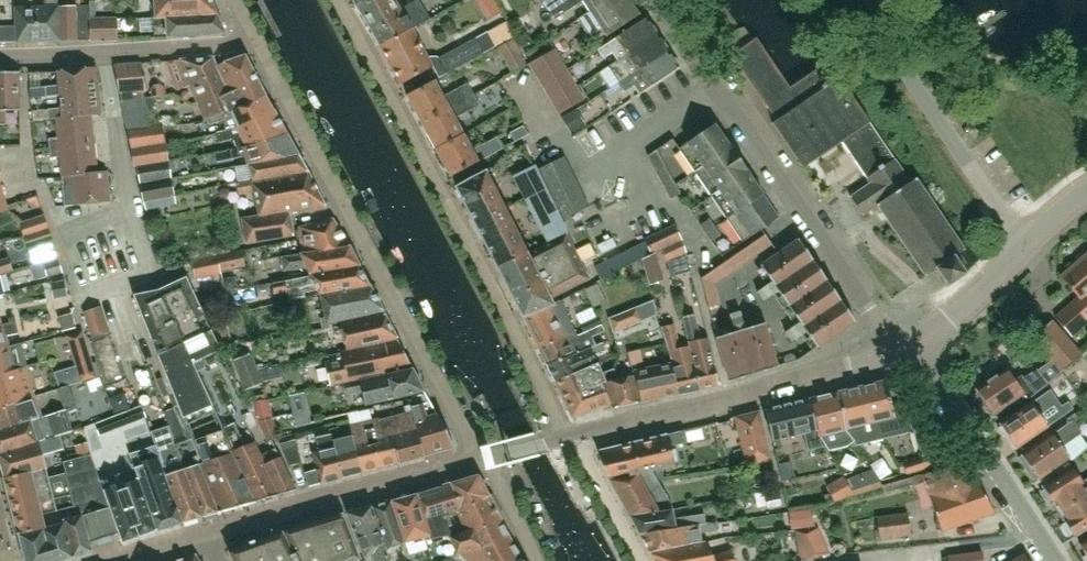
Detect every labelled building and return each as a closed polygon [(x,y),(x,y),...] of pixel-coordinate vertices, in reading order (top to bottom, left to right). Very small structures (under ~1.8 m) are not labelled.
[(0,27),(0,43),(18,42),(60,41),(59,6),(59,5),(58,5),(58,0),(45,0),(45,5),(15,7),(15,26),(0,27)] [(217,12),(212,0),(154,0),(155,15),(217,12)] [(396,0),(372,0),(358,8),(373,32),(405,15),(402,9),(396,0)] [(430,18),(435,16),(448,8),(444,2),(427,12),(419,0),(416,0),(402,9),(405,15),(373,32),(381,46),(413,29),(412,28),(431,18),(430,18)] [(585,15),(608,0),(542,0),(554,18),(578,3),(585,15)] [(585,15),(578,20),(589,36),(601,28),(606,36),(639,13),(631,0),(608,0),(585,15)] [(91,40),(91,18),(90,18),(90,5),(77,6),(77,40),(91,40)] [(76,6),(59,6),(60,41),(77,40),(77,6),(76,6)] [(155,17),(153,17),(155,37),(225,33),(217,12),(155,15),(155,17)] [(617,60),(658,34),(647,17),(598,50),(603,58),(612,52),(617,60)] [(91,18),(91,40),(118,39),(118,18),(91,18)] [(413,29),(381,46),(401,84),(433,66),(413,29)] [(443,76),(484,53),(496,47),(488,31),(438,58),(440,62),(436,64),(443,76)] [(658,34),(617,60),(609,66),(619,82),(628,76),(669,49),(658,34)] [(824,64),(790,87),(756,37),(731,54),(776,119),(772,122),(803,168),(842,141),(864,174),(875,166),(871,160),(888,149),(839,77),(835,80),(824,64)] [(511,72),(526,63),(513,39),(498,47),(511,72)] [(530,63),(536,75),(561,60),(555,49),(530,63)] [(639,93),(680,66),(669,49),(628,76),(619,82),(625,91),(634,85),(639,93)] [(205,119),(221,115),(231,112),(265,94),(246,55),(216,65),(227,92),(197,103),(205,119)] [(197,103),(227,92),(216,65),(212,57),(174,60),(184,87),(189,86),(197,103)] [(536,75),(544,88),(569,74),(561,60),(536,75)] [(120,94),(143,92),(147,92),(141,62),(114,64),(120,94)] [(60,94),(98,91),(96,66),(57,70),(59,84),(45,86),(46,96),(60,94)] [(5,124),(5,110),(20,110),(19,71),(0,72),(0,124),(5,124)] [(544,88),(551,101),(577,87),(569,74),(544,88)] [(422,123),(474,94),(468,83),(443,96),(434,80),(407,95),(422,123)] [(551,101),(559,114),(584,99),(577,87),(551,101)] [(56,118),(91,115),(101,114),(98,91),(60,94),(61,107),(47,109),(48,119),(56,118)] [(237,126),(273,109),(265,94),(231,112),(221,115),(205,119),(207,125),(214,123),(223,120),(226,130),(236,127),(237,127),(237,126)] [(479,105),(474,94),(422,123),(436,149),(464,135),(455,118),(479,105)] [(144,98),(121,102),(122,106),(124,118),(148,113),(144,98)] [(233,138),(237,149),(242,147),(286,132),(273,109),(237,126),(237,127),(236,127),(226,130),(216,133),(220,142),(233,138)] [(562,118),(571,133),(586,125),(576,109),(562,118)] [(50,148),(94,144),(91,115),(56,118),(58,137),(49,138),(50,148)] [(695,172),(730,146),(714,123),(678,148),(695,172)] [(151,127),(126,130),(131,148),(165,143),(162,126),(151,127)] [(514,143),(521,139),(527,135),(522,126),(509,133),(514,143)] [(232,159),(245,156),(247,162),(298,153),(286,132),(242,147),(237,149),(230,150),(232,159)] [(451,176),(503,148),(502,147),(497,138),(497,137),(472,150),(464,135),(436,149),(451,176)] [(169,158),(166,142),(165,143),(131,148),(134,163),(169,158)] [(84,173),(97,172),(94,144),(50,148),(51,157),(60,156),(63,180),(85,178),(84,173)] [(730,146),(695,172),(710,194),(746,169),(747,168),(733,148),(732,148),(730,146)] [(875,166),(864,174),(870,183),(850,196),(863,215),(877,205),(926,276),(937,269),(948,286),(966,273),(961,266),(966,263),(959,254),(965,249),(916,178),(911,182),(888,149),(871,160),(875,166)] [(648,155),(652,163),(660,158),(656,150),(648,155)] [(238,182),(253,179),(308,170),(298,153),(247,162),(247,164),(234,166),(238,182)] [(538,169),(546,186),(572,173),(564,156),(538,169)] [(140,183),(172,178),(169,158),(134,163),(135,167),(137,166),(140,183)] [(660,158),(652,163),(657,172),(665,167),(660,158)] [(550,243),(568,234),(569,233),(534,165),(515,175),(550,243)] [(657,172),(661,180),(670,176),(665,167),(657,172)] [(746,169),(710,194),(727,218),(763,194),(746,169)] [(85,178),(63,180),(63,185),(73,184),(75,205),(110,201),(107,170),(97,172),(84,173),(85,178)] [(253,179),(238,182),(239,188),(240,195),(247,194),(253,192),(253,195),(254,197),(255,202),(256,206),(258,214),(250,216),(241,217),(244,230),(247,243),(268,240),(289,237),(294,236),(290,212),(325,206),(316,187),(312,179),(308,170),(253,179)] [(477,228),(507,212),(486,170),(456,186),(477,228)] [(546,186),(554,202),(580,189),(572,173),(546,186)] [(670,176),(661,180),(666,189),(675,185),(670,176)] [(175,196),(172,178),(140,183),(143,197),(145,202),(175,196)] [(675,185),(666,189),(667,190),(671,198),(680,194),(675,185)] [(554,202),(563,220),(589,207),(580,189),(554,202)] [(0,193),(0,212),(9,210),(4,192),(0,193)] [(763,194),(727,218),(743,241),(778,217),(763,194)] [(507,212),(477,228),(498,269),(528,254),(507,212)] [(23,236),(49,228),(44,215),(19,223),(23,236)] [(303,254),(349,245),(332,217),(299,227),(303,254)] [(706,233),(714,227),(708,218),(700,224),(706,233)] [(653,256),(642,259),(650,285),(665,281),(656,251),(662,249),(682,239),(675,225),(644,239),(645,241),(652,254),(653,256)] [(714,227),(706,233),(712,240),(720,235),(714,227)] [(43,262),(59,257),(57,252),(49,228),(23,236),(33,265),(43,262)] [(568,234),(550,243),(528,254),(538,274),(545,271),(547,275),(541,279),(551,299),(590,279),(568,234)] [(772,244),(766,236),(765,234),(702,278),(709,307),(721,303),(715,283),(772,244)] [(672,277),(687,272),(686,269),(690,268),(685,252),(686,252),(682,239),(662,249),(666,261),(672,277)] [(776,287),(814,260),(799,239),(761,265),(772,281),(776,287)] [(601,279),(642,259),(652,254),(645,241),(594,267),(601,279)] [(285,271),(306,268),(309,273),(358,262),(349,245),(303,254),(282,257),(285,271)] [(218,255),(221,271),(245,267),(241,251),(218,255)] [(258,252),(243,257),(251,277),(266,271),(258,252)] [(541,279),(538,274),(528,254),(498,269),(526,325),(556,309),(553,303),(551,299),(541,279)] [(222,273),(221,271),(218,255),(192,261),(196,278),(222,273)] [(1081,328),(1086,322),(1086,255),(1062,277),(1079,296),(1064,309),(1055,317),(1071,336),(1081,328)] [(12,269),(8,257),(0,260),(0,273),(12,269)] [(59,257),(43,262),(47,277),(63,272),(59,257)] [(789,306),(826,279),(814,260),(776,287),(779,290),(789,306)] [(321,298),(368,283),(358,262),(309,273),(309,274),(309,275),(312,282),(293,285),(296,298),(318,294),(321,298)] [(219,345),(208,321),(187,277),(159,289),(134,295),(178,405),(181,413),(194,444),(195,444),(197,449),(196,449),(202,463),(232,453),(231,451),(232,451),(223,428),(213,405),(193,363),(221,350),(219,345)] [(55,298),(69,296),(65,279),(52,282),(55,298)] [(789,306),(800,322),(804,327),(841,301),(826,279),(789,306)] [(763,301),(771,295),(779,290),(776,287),(772,281),(757,292),(763,301)] [(321,298),(327,323),(383,310),(370,284),(369,284),(368,283),(321,298)] [(594,288),(580,293),(586,311),(601,306),(594,288)] [(220,307),(218,293),(200,296),(203,310),(205,309),(207,316),(221,313),(219,307),(220,307)] [(129,296),(119,299),(138,349),(148,345),(129,296)] [(804,327),(806,331),(817,347),(855,321),(841,301),(804,327)] [(541,353),(578,336),(578,335),(563,305),(556,309),(526,325),(541,353)] [(110,331),(102,306),(101,306),(84,311),(93,337),(110,331)] [(642,322),(636,306),(609,316),(616,333),(642,322)] [(735,331),(742,330),(745,328),(740,311),(730,314),(735,331)] [(63,330),(76,327),(72,313),(59,316),(63,330)] [(208,321),(219,345),(232,342),(228,327),(240,324),(237,314),(225,317),(208,321)] [(385,314),(341,324),(347,349),(397,338),(385,314)] [(598,315),(590,319),(580,324),(584,332),(601,324),(598,315)] [(683,319),(689,346),(699,389),(719,385),(708,337),(700,339),(698,328),(696,317),(683,319)] [(1051,359),(1061,371),(1081,353),(1053,321),(1032,340),(1051,359)] [(791,341),(799,336),(806,331),(804,327),(800,322),(785,332),(791,341)] [(742,330),(756,373),(778,366),(764,323),(745,328),(742,330)] [(8,335),(4,324),(0,325),(0,348),(11,345),(8,335)] [(602,324),(601,324),(584,332),(578,335),(578,336),(541,353),(548,367),(582,351),(596,345),(592,337),(605,331),(602,324)] [(662,331),(665,343),(666,343),(669,350),(672,362),(671,362),(680,393),(699,389),(689,346),(680,348),(675,324),(661,327),(662,331)] [(742,330),(735,331),(716,337),(729,381),(756,373),(742,330)] [(67,336),(71,352),(86,348),(82,332),(67,336)] [(126,377),(112,335),(92,342),(107,384),(126,377)] [(398,339),(341,351),(343,359),(319,364),(324,385),(348,381),(359,378),(387,372),(412,367),(398,339)] [(11,345),(0,348),(0,374),(15,370),(14,369),(17,368),(23,367),(29,365),(22,342),(11,345)] [(582,351),(548,367),(554,381),(597,362),(594,355),(606,350),(602,342),(596,345),(582,351)] [(71,352),(75,366),(90,362),(86,348),(71,352)] [(643,363),(640,350),(628,353),(631,366),(643,363)] [(235,360),(241,374),(257,368),(251,354),(235,360)] [(1039,372),(1047,383),(1061,371),(1051,359),(1039,372)] [(94,377),(90,362),(75,366),(79,381),(94,377)] [(603,373),(598,363),(598,362),(597,363),(597,362),(554,381),(563,399),(588,390),(588,388),(601,384),(606,382),(618,379),(614,368),(603,373)] [(680,393),(671,362),(634,370),(635,374),(633,375),(640,402),(680,393)] [(31,397),(27,381),(23,367),(17,368),(14,369),(15,370),(0,374),(0,407),(31,397)] [(247,388),(262,382),(257,368),(241,374),(247,388)] [(359,378),(362,391),(366,405),(393,399),(394,399),(407,396),(408,399),(426,394),(424,390),(413,368),(388,375),(387,372),(359,378)] [(1007,368),(976,389),(978,391),(976,395),(982,404),(986,403),(992,413),(1023,393),(1027,399),(1047,383),(1039,372),(1024,383),(1022,381),(1017,384),(1007,368)] [(633,375),(618,379),(606,382),(601,384),(610,403),(612,408),(640,402),(633,375)] [(347,395),(362,391),(359,378),(348,381),(344,382),(347,395)] [(112,386),(118,401),(133,395),(127,380),(112,386)] [(878,420),(882,439),(913,432),(906,403),(892,406),(886,380),(860,386),(869,422),(878,420)] [(610,403),(601,384),(588,388),(588,390),(563,399),(572,417),(610,403)] [(75,399),(71,388),(69,385),(60,388),(67,408),(77,404),(75,399)] [(860,386),(836,392),(844,428),(853,441),(856,445),(882,439),(878,420),(869,422),(860,386)] [(1057,401),(1049,390),(1031,402),(1000,423),(1002,425),(998,428),(1007,439),(1010,437),(1017,447),(1047,426),(1073,409),(1068,401),(1062,405),(1060,406),(1057,401)] [(818,430),(826,445),(828,450),(845,446),(853,441),(844,428),(836,392),(810,398),(818,430)] [(409,405),(425,455),(455,447),(437,414),(426,394),(408,399),(409,405)] [(31,397),(0,407),(0,430),(43,416),(36,396),(31,397)] [(252,401),(257,421),(273,417),(268,399),(252,401)] [(826,445),(818,430),(817,430),(809,399),(765,410),(772,441),(804,433),(808,449),(826,445)] [(141,405),(132,409),(137,420),(146,416),(141,405)] [(164,412),(166,419),(173,436),(172,436),(173,437),(185,468),(199,463),(199,464),(202,463),(196,449),(197,449),(195,444),(194,444),(181,413),(178,405),(164,412)] [(400,462),(425,455),(409,405),(404,406),(406,412),(382,419),(388,440),(394,439),(400,462)] [(132,409),(123,412),(127,424),(137,420),(132,409)] [(1069,423),(1072,421),(1075,424),(1084,418),(1078,410),(1066,418),(1069,423)] [(60,435),(64,434),(62,427),(63,426),(58,411),(43,416),(0,430),(0,452),(38,441),(60,435)] [(753,428),(739,432),(748,464),(772,460),(760,413),(759,411),(750,413),(753,428)] [(123,412),(113,416),(118,427),(127,424),(123,412)] [(736,417),(739,432),(753,428),(750,413),(736,417)] [(113,416),(104,419),(109,431),(118,427),(113,416)] [(273,417),(257,421),(267,441),(279,438),(273,417)] [(375,443),(382,467),(400,462),(394,439),(388,440),(382,419),(380,419),(379,417),(364,421),(369,445),(375,443)] [(104,419),(95,423),(99,435),(109,431),(104,419)] [(382,467),(375,443),(369,445),(364,421),(350,424),(352,435),(362,472),(382,467)] [(1079,430),(1075,424),(1072,421),(1069,423),(1053,434),(1053,433),(1022,455),(1029,465),(1025,467),(1034,479),(1037,476),(1038,478),(1069,457),(1062,446),(1081,433),(1079,430)] [(255,441),(244,446),(234,422),(223,428),(232,451),(252,502),(277,495),(261,454),(255,441)] [(329,430),(330,432),(330,434),(332,433),(344,477),(362,472),(352,435),(342,437),(339,427),(329,430)] [(610,480),(652,469),(652,470),(675,465),(671,445),(686,442),(683,430),(596,451),(610,480)] [(305,473),(308,487),(344,477),(332,433),(330,434),(330,432),(321,435),(320,432),(313,434),(318,451),(311,454),(316,470),(305,473)] [(38,441),(0,452),(0,463),(5,478),(7,488),(47,478),(45,469),(41,455),(64,448),(60,435),(38,441)] [(203,516),(185,468),(173,437),(163,441),(157,443),(159,450),(161,454),(182,522),(203,516)] [(288,464),(302,461),(300,455),(296,439),(281,444),(288,464)] [(919,447),(923,457),(929,455),(942,451),(938,440),(919,447)] [(130,454),(140,479),(157,529),(158,530),(182,522),(161,454),(159,450),(159,451),(157,445),(130,454)] [(261,454),(277,495),(296,489),(276,447),(261,454)] [(209,477),(221,505),(252,502),(232,451),(231,451),(232,453),(202,463),(208,477),(209,477)] [(119,533),(104,490),(91,455),(67,461),(63,462),(66,473),(71,493),(74,507),(68,509),(69,511),(72,511),(74,517),(82,515),(89,543),(119,533)] [(903,464),(906,473),(932,464),(929,455),(923,457),(903,464)] [(941,531),(994,513),(966,460),(923,475),(921,476),(923,482),(941,531)] [(185,468),(203,516),(221,505),(209,477),(208,477),(202,463),(199,464),(199,463),(185,468)] [(1052,499),(1059,511),(1086,493),(1086,479),(1083,482),(1073,467),(1043,486),(1045,489),(1042,492),(1048,502),(1052,499)] [(629,514),(672,506),(652,471),(652,470),(652,469),(610,480),(629,514)] [(854,495),(882,485),(876,474),(872,469),(846,480),(852,491),(854,495)] [(54,497),(71,493),(66,473),(47,478),(7,488),(19,533),(57,524),(60,517),(54,497)] [(456,512),(491,498),(481,479),(482,478),(474,475),(473,477),(452,483),(460,502),(453,505),(456,512)] [(834,502),(854,495),(852,491),(846,480),(828,489),(834,502)] [(418,494),(429,534),(431,539),(451,533),(445,516),(456,512),(453,505),(460,502),(452,483),(418,494)] [(74,507),(71,493),(54,497),(60,517),(57,524),(19,533),(26,560),(62,560),(91,552),(89,543),(82,515),(74,517),(72,511),(69,511),(68,509),(74,507)] [(1059,511),(1066,523),(1062,525),(1069,535),(1072,533),(1075,536),(1086,528),(1086,493),(1059,511)] [(429,534),(418,494),(391,501),(402,542),(405,541),(408,553),(428,546),(424,536),(429,534)] [(491,498),(456,512),(466,530),(449,536),(457,555),(463,553),(463,552),(461,547),(483,541),(480,536),(506,528),(496,507),(498,506),(493,496),(491,498)] [(374,505),(386,549),(398,546),(403,545),(402,542),(391,501),(374,505)] [(386,549),(374,505),(347,512),(364,558),(365,560),(390,560),(386,549)] [(707,523),(706,513),(676,517),(672,506),(629,514),(639,532),(699,524),(706,523),(707,523)] [(911,535),(908,512),(876,516),(880,539),(911,535)] [(296,560),(353,560),(359,558),(342,513),(282,533),(296,560)] [(717,530),(716,523),(716,522),(707,523),(706,523),(699,524),(639,532),(650,552),(702,541),(701,532),(717,530)] [(800,560),(816,558),(829,552),(819,527),(794,532),(800,560)] [(523,560),(506,528),(480,536),(483,541),(461,547),(463,552),(463,553),(468,560),(521,560),(523,560)] [(282,533),(282,532),(231,550),(230,554),(233,560),(296,560),(282,533)] [(731,550),(713,555),(705,541),(650,553),(655,560),(734,560),(731,550)] [(398,546),(386,549),(390,560),(403,560),(398,546)] [(982,551),(947,556),(948,560),(984,560),(982,551)]
